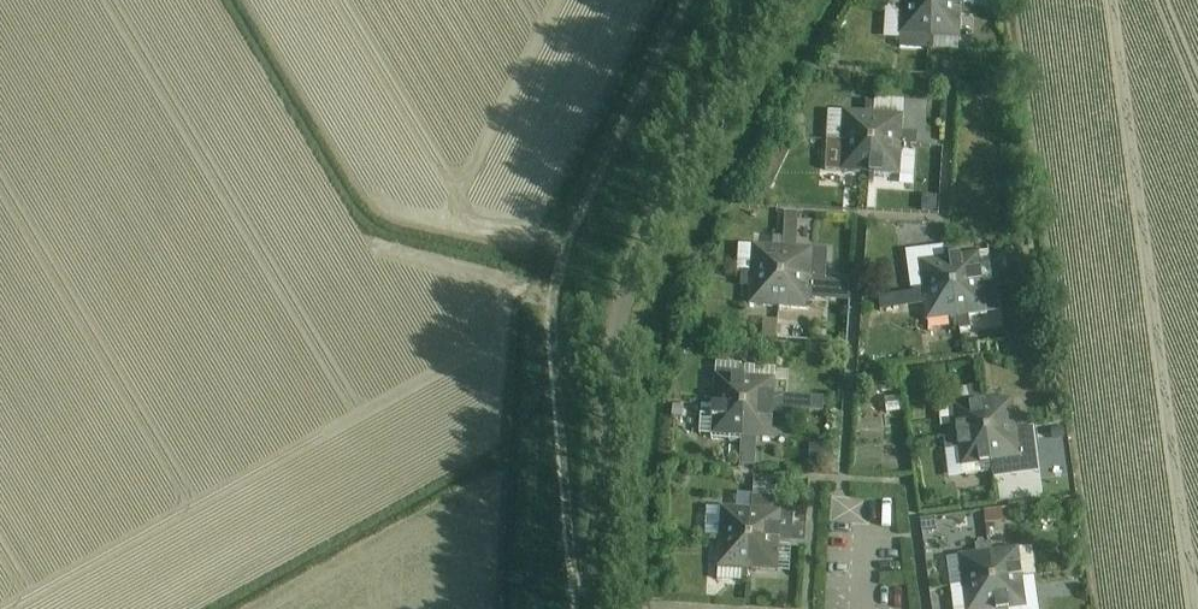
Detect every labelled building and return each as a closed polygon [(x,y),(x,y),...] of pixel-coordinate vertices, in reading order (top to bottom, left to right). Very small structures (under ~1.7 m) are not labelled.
[(900,6),(930,8),(930,0),(901,0),(900,6)] [(930,8),(960,10),(961,0),(930,0),(930,8)] [(898,36),(898,50),(927,51),(928,38),(930,8),(900,6),(898,36)] [(930,8),(928,38),(958,40),(960,10),(930,8)] [(842,112),(840,143),(871,145),(873,109),(873,103),(865,103),(865,114),(842,112)] [(873,109),(871,145),(901,146),(901,143),(913,144),(914,131),(902,130),(902,116),(903,111),(873,109)] [(826,142),(825,172),(869,174),(871,145),(840,143),(826,142)] [(869,174),(869,184),(873,184),(873,174),(899,176),(901,146),(871,145),(869,174)] [(785,216),(784,228),(797,229),(798,217),(785,216)] [(741,269),(741,275),(780,278),(782,249),(783,249),(784,238),(752,237),(752,247),(750,269),(741,269)] [(951,248),(947,249),(952,288),(982,284),(982,285),(992,284),(991,271),(980,272),(978,255),(952,258),(951,248)] [(782,249),(780,278),(809,280),(811,250),(783,249),(782,249)] [(941,250),(943,259),(919,263),(922,286),(911,288),(912,294),(952,288),(947,249),(941,250)] [(778,308),(780,278),(741,275),(740,280),(750,281),(748,306),(772,307),(771,317),(779,318),(780,308),(778,308)] [(808,309),(809,280),(780,278),(778,308),(780,308),(808,309)] [(982,284),(952,288),(958,328),(958,332),(970,330),(968,317),(986,315),(982,285),(982,284)] [(913,305),(925,303),(927,322),(951,318),(953,328),(958,328),(952,288),(912,294),(913,305)] [(762,339),(774,340),(776,322),(763,321),(762,339)] [(721,351),(721,361),(743,362),(744,352),(721,351)] [(779,364),(779,355),(751,354),(751,362),(779,364)] [(712,404),(712,405),(742,407),(744,377),(743,377),(739,377),(716,375),(714,375),(712,404)] [(744,377),(742,407),(772,409),(773,396),(774,379),(744,377)] [(956,438),(986,434),(981,404),(980,405),(978,386),(966,388),(967,400),(952,402),(952,408),(937,410),(939,429),(955,427),(956,438)] [(1012,400),(981,404),(986,434),(1016,430),(1025,429),(1025,428),(1027,428),(1025,416),(1014,418),(1012,400)] [(699,434),(740,437),(742,407),(712,405),(712,404),(701,403),(699,434)] [(740,437),(740,446),(744,446),(744,437),(770,439),(772,413),(781,413),(782,409),(772,409),(742,407),(740,437)] [(1016,430),(986,434),(990,463),(1002,461),(1019,459),(1016,434),(1026,433),(1025,429),(1016,430)] [(956,438),(942,440),(944,451),(954,450),(956,467),(960,467),(961,476),(991,472),(990,463),(986,434),(956,438)] [(719,538),(749,540),(751,500),(740,499),(740,510),(720,508),(719,538)] [(749,540),(778,542),(788,542),(789,528),(779,527),(780,512),(764,511),(765,501),(751,500),(749,540)] [(872,522),(881,548),(901,541),(893,515),(872,522)] [(709,541),(708,552),(718,553),(717,568),(744,570),(747,570),(749,540),(719,538),(719,541),(709,541)] [(777,572),(778,542),(749,540),(747,570),(777,572)] [(987,544),(992,584),(1033,578),(1029,548),(995,553),(994,543),(987,544)] [(973,546),(974,555),(958,558),(962,588),(992,584),(987,544),(973,546)] [(1037,608),(1033,578),(992,584),(996,608),(1026,608),(1037,608)] [(992,584),(962,588),(965,608),(996,608),(992,584)]
